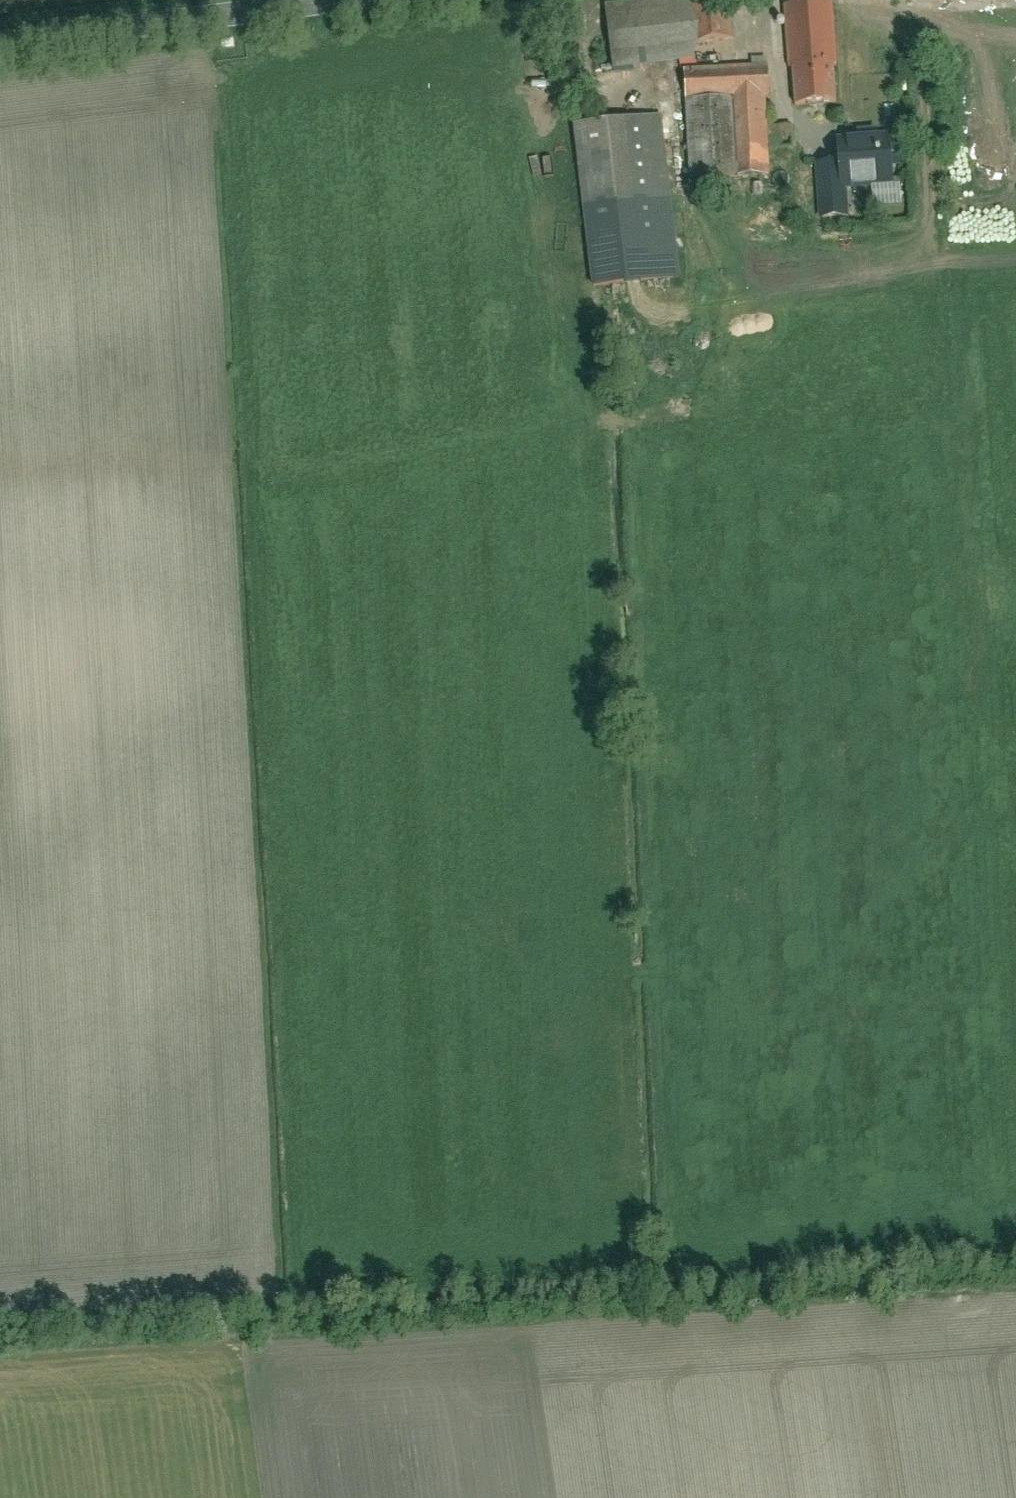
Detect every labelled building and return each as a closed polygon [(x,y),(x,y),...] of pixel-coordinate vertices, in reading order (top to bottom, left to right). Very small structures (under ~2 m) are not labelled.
[(705,0),(691,0),(596,8),(602,68),(684,60),(682,44),(708,42),(705,0)] [(785,110),(839,110),(838,6),(784,6),(785,110)] [(760,70),(673,75),(678,178),(765,174),(760,70)] [(652,119),(564,127),(570,197),(658,189),(652,119)] [(846,219),(844,188),(892,185),(890,163),(899,163),(898,143),(889,143),(889,141),(876,142),(876,139),(872,136),(862,137),(860,141),(860,143),(839,145),(841,166),(819,168),(823,220),(846,219)]
